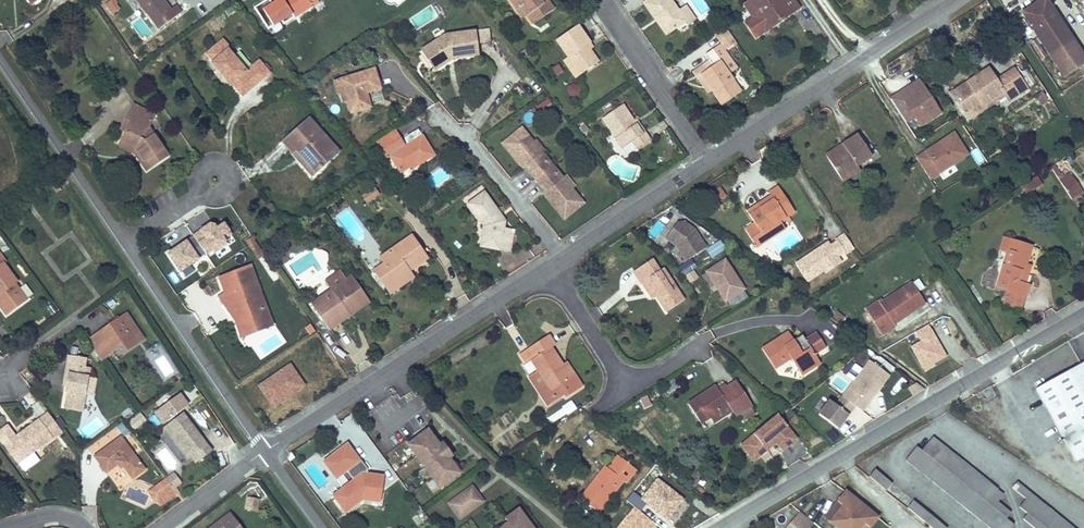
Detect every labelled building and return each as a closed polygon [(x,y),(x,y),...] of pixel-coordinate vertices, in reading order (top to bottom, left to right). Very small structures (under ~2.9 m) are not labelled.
[(159,29),(180,13),(175,6),(170,10),(163,0),(137,0),(159,29)] [(273,5),(270,0),(256,9),(259,14),(269,30),(275,26),(276,28),(283,24),(311,7),(309,3),(314,0),(280,0),(273,5)] [(516,9),(520,7),(526,16),(532,24),(553,10),(547,1),(543,4),(540,0),(510,0),(516,9)] [(653,18),(656,16),(668,32),(685,21),(687,25),(694,19),(685,6),(678,10),(670,0),(647,0),(643,3),(653,18)] [(747,2),(764,27),(785,12),(787,16),(799,8),(793,0),(751,0),(747,2)] [(1046,0),(1040,0),(1020,13),(1048,55),(1072,40),(1046,0)] [(112,1),(105,6),(112,15),(119,10),(115,5),(112,1)] [(747,2),(744,5),(757,24),(763,33),(787,16),(785,12),(764,27),(747,2)] [(520,7),(516,9),(522,18),(526,16),(520,7)] [(656,16),(653,18),(665,35),(668,32),(656,16)] [(763,33),(757,24),(753,27),(759,36),(763,33)] [(567,57),(567,58),(579,75),(598,62),(590,51),(587,46),(590,44),(577,26),(556,41),(567,57)] [(474,33),(475,45),(490,43),(488,30),(474,33)] [(422,52),(433,68),(450,57),(453,59),(477,56),(475,45),(474,33),(443,37),(422,52)] [(736,42),(732,37),(720,45),(724,50),(736,42)] [(1048,55),(1064,80),(1083,67),(1083,58),(1072,40),(1048,55)] [(225,41),(208,55),(215,63),(213,65),(232,87),(233,86),(243,98),(271,75),(261,63),(248,73),(230,51),(232,50),(225,41)] [(705,55),(709,61),(712,66),(701,75),(712,91),(721,106),(741,92),(729,75),(737,69),(724,50),(720,45),(705,55)] [(450,57),(433,68),(434,71),(453,59),(450,57)] [(579,75),(567,58),(563,61),(575,78),(579,75)] [(712,66),(709,61),(693,72),(708,94),(712,91),(701,75),(712,66)] [(366,108),(362,94),(366,93),(379,89),(373,69),(340,79),(350,113),(366,108)] [(951,94),(965,114),(981,103),(983,106),(1003,92),(1005,96),(1008,101),(1027,89),(1015,69),(996,81),(988,69),(951,94)] [(927,92),(919,80),(899,93),(902,97),(917,88),(922,96),(927,92)] [(572,96),(580,93),(577,83),(569,86),(572,96)] [(917,121),(937,108),(927,92),(922,96),(917,88),(902,97),(899,93),(889,99),(904,122),(914,116),(917,121)] [(981,103),(965,114),(969,120),(1005,96),(1003,92),(983,106),(981,103)] [(366,93),(362,94),(366,108),(371,107),(366,93)] [(643,135),(634,122),(623,105),(602,119),(622,149),(632,142),(637,149),(650,141),(645,133),(643,135)] [(126,132),(121,141),(135,148),(137,152),(135,155),(146,170),(167,156),(148,129),(154,116),(138,108),(133,106),(125,121),(130,123),(126,132)] [(920,126),(941,112),(937,108),(917,121),(920,126)] [(533,124),(535,114),(525,112),(523,122),(533,124)] [(283,143),(292,153),(296,150),(298,153),(311,168),(316,172),(338,153),(309,120),(283,143)] [(637,120),(634,122),(643,135),(645,133),(637,120)] [(125,121),(121,129),(126,132),(130,123),(125,121)] [(381,151),(401,139),(395,129),(375,141),(381,151)] [(533,143),(522,129),(503,144),(523,169),(525,167),(528,165),(532,171),(530,173),(536,180),(552,166),(542,154),(541,153),(539,155),(531,146),(534,143),(533,143)] [(967,155),(953,133),(915,158),(929,180),(967,155)] [(845,150),(829,161),(840,178),(856,167),(872,157),(858,135),(841,146),(845,150)] [(400,173),(411,166),(417,163),(418,165),(434,155),(422,136),(405,146),(401,139),(381,151),(386,159),(390,157),(400,173)] [(121,141),(118,146),(135,155),(137,152),(135,148),(121,141)] [(545,152),(536,141),(533,143),(534,143),(531,146),(539,155),(541,153),(542,154),(545,152)] [(841,146),(826,156),(829,161),(845,150),(841,146)] [(984,162),(976,148),(970,153),(978,166),(984,162)] [(296,150),(292,153),(312,176),(316,172),(311,168),(298,153),(296,150)] [(1055,165),(1051,168),(1057,177),(1061,174),(1055,165)] [(564,219),(583,204),(571,190),(571,189),(568,191),(560,182),(563,179),(562,179),(552,166),(536,180),(541,187),(543,185),(548,191),(546,192),(544,194),(564,219)] [(856,167),(840,178),(843,182),(859,171),(856,167)] [(1069,176),(1060,182),(1069,196),(1081,189),(1072,176),(1070,178),(1069,176)] [(574,188),(565,177),(562,179),(563,179),(560,182),(568,191),(571,189),(571,190),(574,188)] [(1036,177),(1023,185),(1028,193),(1041,185),(1036,177)] [(51,185),(57,192),(61,188),(56,181),(51,185)] [(1028,193),(1023,185),(1020,187),(1025,195),(1028,193)] [(786,230),(780,222),(795,213),(778,188),(769,194),(771,198),(774,201),(749,217),(755,225),(745,231),(757,249),(786,230)] [(372,189),(362,196),(367,203),(377,196),(372,189)] [(484,228),(483,235),(504,239),(502,251),(510,252),(514,230),(504,228),(505,220),(501,220),(494,211),(496,209),(484,191),(467,204),(484,228)] [(771,198),(747,214),(749,217),(774,201),(771,198)] [(505,220),(496,209),(494,211),(501,220),(505,220)] [(705,248),(693,229),(682,222),(675,223),(664,238),(676,247),(685,261),(705,248)] [(218,230),(213,224),(168,256),(183,277),(228,245),(224,239),(218,230)] [(225,225),(218,230),(224,239),(232,234),(225,225)] [(851,245),(843,233),(834,238),(835,240),(824,248),(822,244),(794,262),(806,281),(822,270),(823,272),(839,262),(835,256),(851,245)] [(483,235),(481,248),(502,251),(504,239),(483,235)] [(375,271),(387,289),(404,277),(403,275),(407,272),(426,259),(411,237),(380,258),(384,264),(375,271)] [(1011,242),(1003,239),(1000,251),(1007,253),(1011,242)] [(721,241),(707,250),(713,260),(727,250),(721,241)] [(255,242),(249,246),(256,257),(262,253),(261,251),(255,242)] [(1024,285),(1020,284),(1026,266),(1032,248),(1011,242),(1007,253),(997,286),(1009,290),(1025,295),(1029,287),(1024,285)] [(2,306),(8,302),(14,310),(28,299),(16,283),(19,281),(5,262),(8,260),(0,250),(0,304),(2,306)] [(634,272),(642,284),(646,282),(656,297),(666,312),(683,302),(663,270),(659,272),(651,260),(634,272)] [(678,269),(682,275),(696,267),(692,260),(678,269)] [(742,289),(723,260),(705,272),(724,300),(742,289)] [(275,326),(251,264),(220,276),(225,289),(217,294),(237,320),(244,338),(275,326)] [(1026,266),(1020,284),(1024,285),(1030,268),(1026,266)] [(359,301),(346,282),(338,272),(325,282),(332,291),(312,305),(330,329),(348,317),(344,311),(359,301)] [(404,277),(387,289),(390,293),(412,279),(407,272),(403,275),(404,277)] [(695,272),(684,277),(689,286),(700,280),(695,272)] [(351,278),(346,282),(359,301),(344,311),(348,317),(368,303),(351,278)] [(646,282),(642,284),(652,300),(656,297),(646,282)] [(893,325),(900,320),(898,317),(908,310),(911,313),(924,304),(911,283),(879,304),(878,302),(865,310),(881,335),(894,327),(893,325)] [(1025,295),(1009,290),(1004,304),(1021,309),(1025,295)] [(8,302),(2,306),(8,314),(14,310),(8,302)] [(898,317),(900,320),(911,313),(908,310),(898,317)] [(844,317),(837,312),(833,317),(841,322),(844,317)] [(127,314),(100,333),(110,348),(119,342),(125,352),(144,339),(127,314)] [(100,333),(88,341),(103,361),(113,352),(110,348),(100,333)] [(789,333),(784,336),(789,345),(794,342),(789,333)] [(789,345),(784,336),(762,350),(775,370),(791,359),(799,371),(817,360),(814,355),(826,348),(816,334),(805,341),(803,336),(794,342),(789,345)] [(519,355),(526,365),(531,362),(538,372),(545,383),(536,390),(547,407),(570,392),(564,383),(571,379),(562,366),(551,349),(554,346),(548,336),(528,349),(519,355)] [(853,351),(843,344),(839,350),(849,357),(853,351)] [(64,386),(66,386),(70,387),(69,393),(66,410),(83,413),(86,396),(90,376),(91,368),(86,367),(87,358),(70,355),(64,386)] [(817,360),(799,371),(802,376),(820,364),(817,360)] [(852,382),(842,396),(855,405),(862,410),(888,374),(869,360),(862,370),(852,382)] [(566,364),(562,366),(571,379),(574,377),(566,364)] [(307,388),(291,365),(258,387),(274,410),(307,388)] [(1082,366),(1068,374),(1083,402),(1083,365),(1082,366)] [(538,372),(528,378),(536,390),(545,383),(538,372)] [(1068,374),(1036,392),(1076,464),(1083,460),(1083,402),(1068,374)] [(90,376),(86,396),(94,397),(97,378),(90,376)] [(916,394),(925,389),(916,382),(910,387),(916,394)] [(699,423),(709,417),(727,406),(731,412),(734,416),(738,414),(743,421),(753,414),(749,406),(751,405),(736,383),(725,389),(719,393),(718,390),(716,388),(688,405),(699,423)] [(842,396),(835,391),(819,412),(839,427),(855,405),(842,396)] [(191,407),(181,393),(153,413),(163,426),(191,407)] [(570,403),(547,418),(550,424),(551,424),(574,410),(570,403)] [(727,406),(709,417),(713,423),(731,412),(727,406)] [(65,431),(50,412),(17,436),(9,425),(0,432),(0,434),(7,444),(21,463),(65,431)] [(148,423),(141,413),(127,422),(134,432),(148,423)] [(776,413),(745,440),(759,456),(775,442),(782,450),(797,437),(776,413)] [(184,414),(165,428),(189,460),(193,458),(198,464),(213,453),(184,414)] [(439,445),(427,430),(407,445),(440,488),(460,473),(449,458),(446,454),(439,445)] [(832,430),(825,436),(832,444),(840,438),(832,430)] [(109,473),(120,465),(117,461),(120,458),(125,466),(134,478),(146,470),(122,438),(97,457),(109,473)] [(905,461),(988,527),(1012,527),(1013,526),(1006,520),(1010,515),(997,503),(1003,496),(996,491),(997,490),(932,438),(921,451),(916,447),(905,461)] [(745,440),(739,445),(753,461),(759,456),(745,440)] [(452,456),(442,443),(439,445),(446,454),(449,458),(452,456)] [(345,513),(362,501),(380,503),(384,476),(366,474),(362,473),(356,465),(360,461),(347,444),(329,457),(342,474),(347,471),(354,480),(349,483),(348,495),(337,502),(345,513)] [(329,457),(323,462),(336,479),(343,488),(332,496),(337,502),(348,495),(349,483),(342,474),(329,457)] [(605,468),(580,499),(597,512),(622,481),(624,483),(635,470),(618,457),(608,470),(605,468)] [(117,461),(120,465),(122,468),(125,466),(120,458),(117,461)] [(360,461),(356,465),(362,473),(366,474),(367,470),(360,461)] [(873,469),(867,476),(884,490),(889,483),(873,469)] [(168,480),(178,495),(182,492),(179,487),(184,483),(177,474),(168,480)] [(162,506),(178,495),(168,480),(152,492),(162,506)] [(1017,483),(1012,488),(1025,500),(1019,508),(1027,515),(1023,520),(1032,527),(1072,527),(1017,483)] [(483,501),(472,486),(467,489),(478,504),(483,501)] [(459,518),(478,504),(467,489),(448,503),(459,518)] [(190,491),(181,498),(184,502),(193,495),(190,491)] [(847,492),(838,502),(843,506),(829,522),(836,527),(861,527),(864,524),(869,527),(870,527),(878,518),(847,492)] [(905,507),(930,527),(944,527),(911,500),(905,507)] [(257,513),(259,503),(248,501),(246,511),(257,513)] [(518,509),(505,519),(507,523),(500,527),(532,527),(518,509)] [(800,512),(787,527),(811,527),(814,524),(800,512)] [(231,514),(213,527),(241,527),(231,514)]
